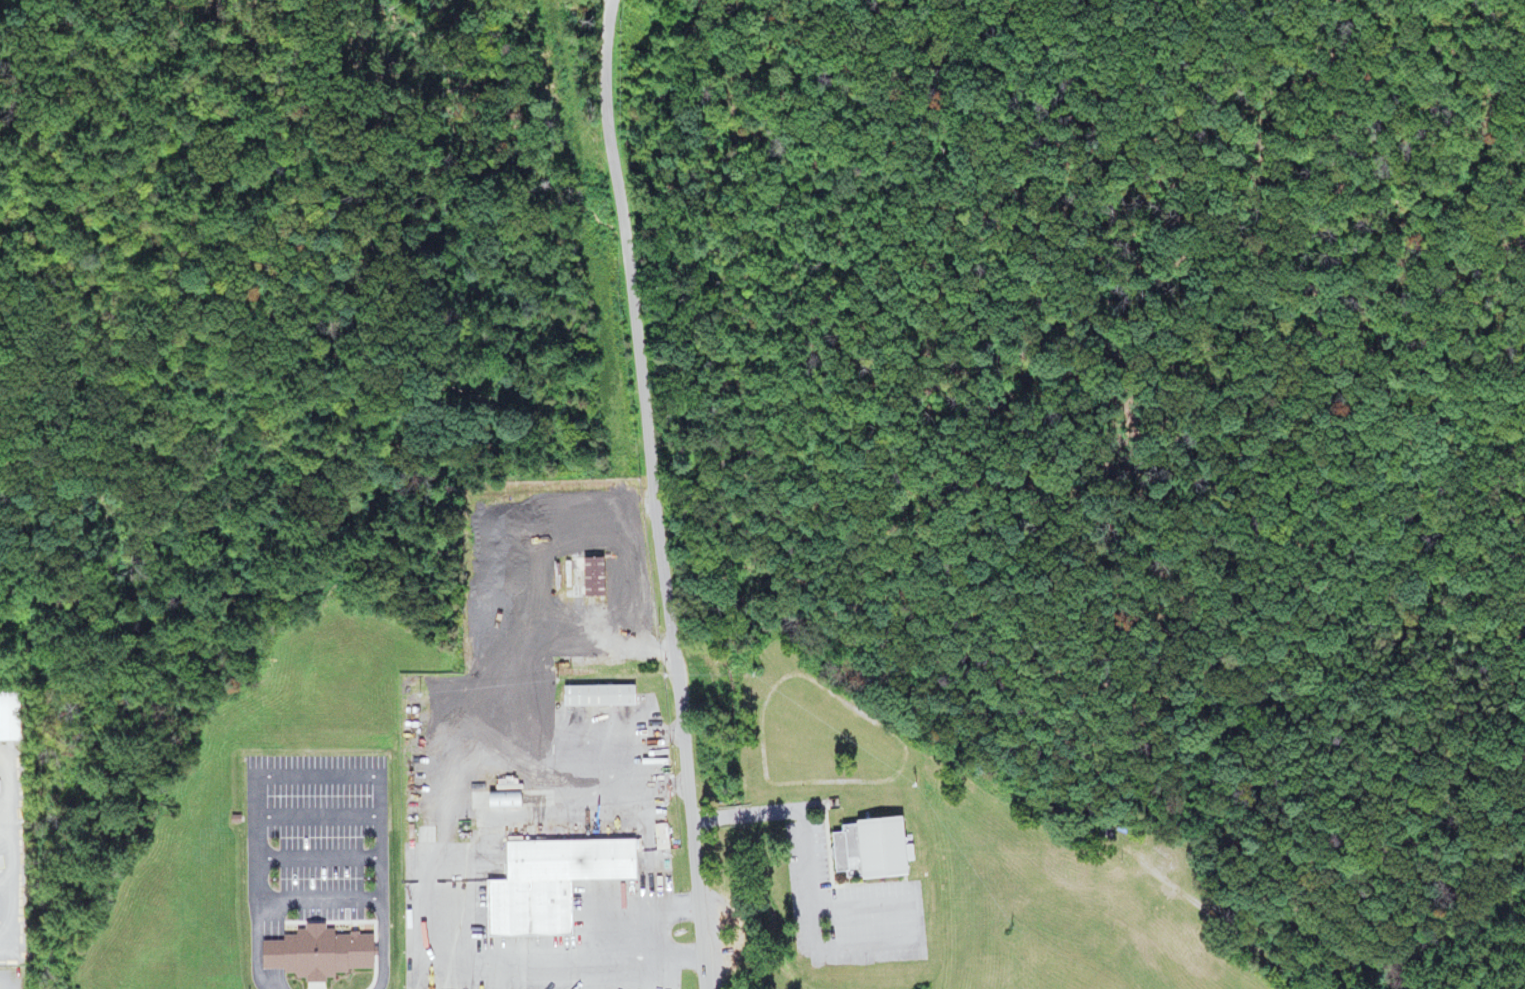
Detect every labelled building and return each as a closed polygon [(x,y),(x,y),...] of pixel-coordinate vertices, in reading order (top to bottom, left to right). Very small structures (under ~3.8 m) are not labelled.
[(598,596),(598,558),(578,558),(578,596),(598,596)] [(634,686),(559,686),(559,706),(634,706),(634,686)] [(15,741),(16,693),(0,693),(0,741),(15,741)] [(901,818),(836,821),(837,833),(828,833),(830,873),(840,873),(840,880),(900,877),(900,862),(912,861),(911,844),(902,844),(901,818)] [(568,881),(633,880),(633,841),(502,842),(503,882),(481,882),(481,937),(569,936),(568,881)] [(257,970),(273,970),(310,982),(321,982),(324,972),(368,972),(368,935),(364,934),(334,934),(334,929),(333,929),(315,924),(303,924),(301,929),(294,929),(292,936),(280,936),(279,941),(257,941),(257,970)]
